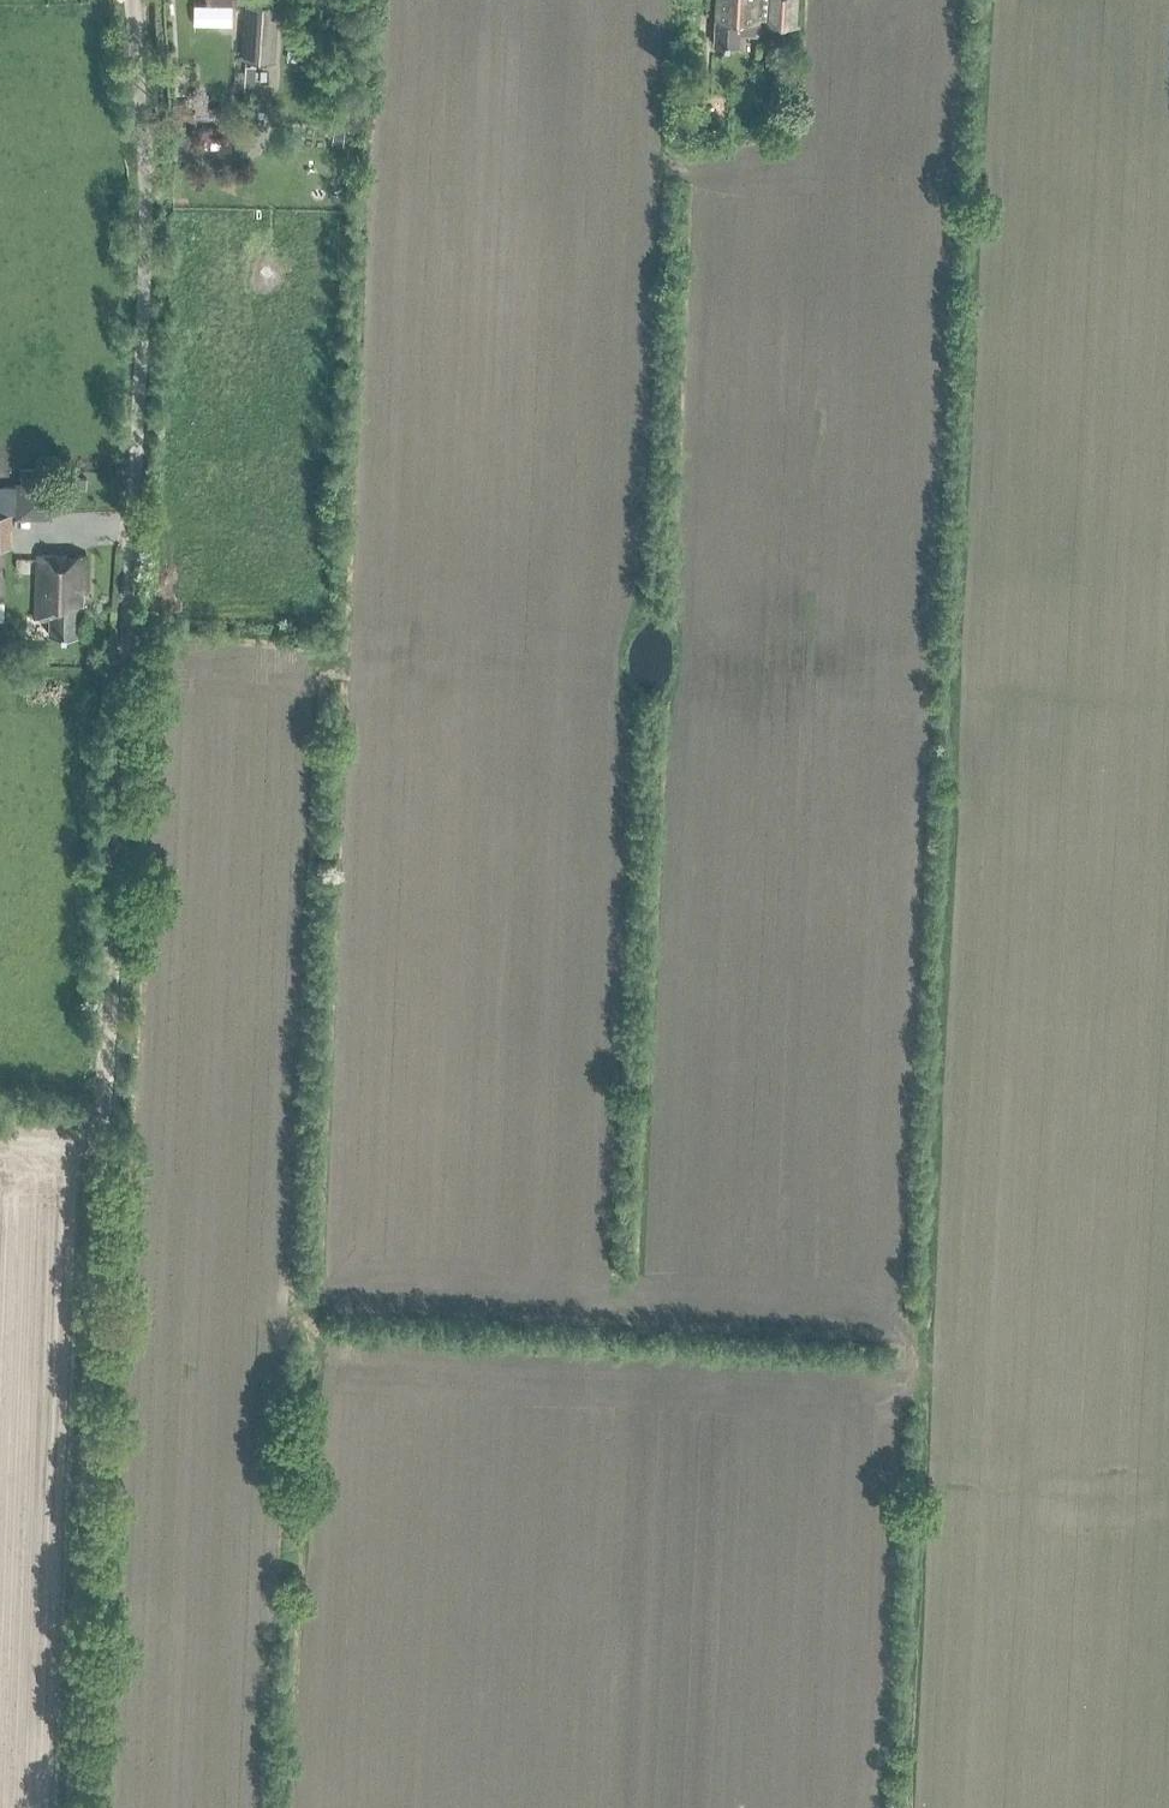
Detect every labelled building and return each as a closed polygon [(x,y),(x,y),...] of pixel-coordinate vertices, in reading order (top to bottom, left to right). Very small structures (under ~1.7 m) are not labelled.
[(713,46),(737,48),(738,33),(757,34),(758,18),(767,19),(767,24),(793,26),(794,0),(716,0),(713,46)] [(277,7),(248,5),(244,60),(273,62),(277,7)] [(192,106),(173,107),(174,124),(192,123),(192,106)] [(10,548),(10,515),(0,515),(0,548),(10,548)] [(50,638),(78,638),(79,610),(86,610),(87,557),(39,557),(37,621),(51,622),(50,638)] [(11,617),(10,599),(0,600),(0,617),(11,617)]
